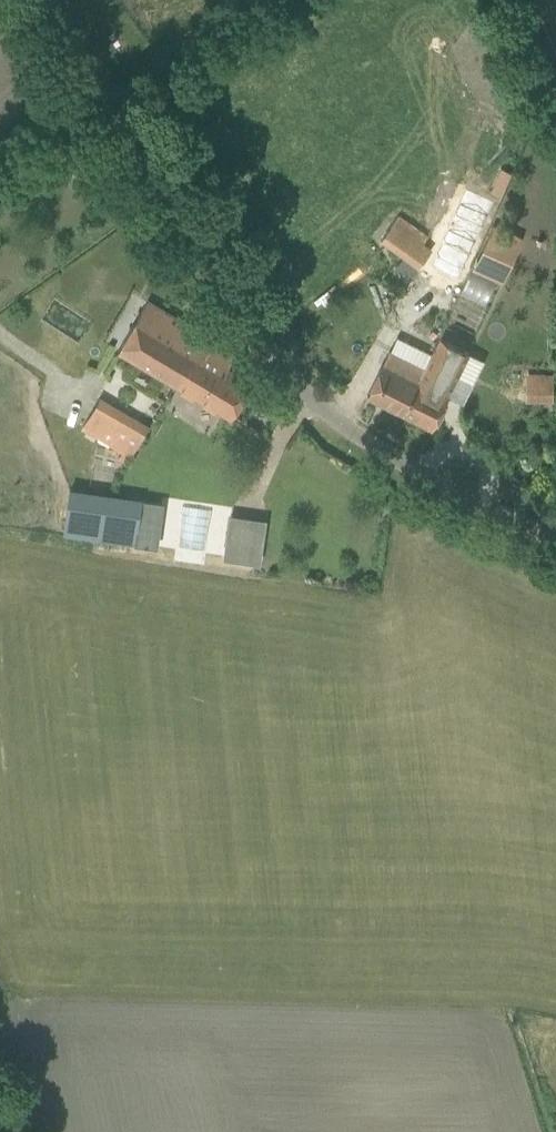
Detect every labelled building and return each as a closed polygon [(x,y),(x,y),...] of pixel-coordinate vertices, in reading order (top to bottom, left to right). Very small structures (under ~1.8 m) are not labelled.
[(431,205),(421,220),(460,246),(470,231),(431,205)] [(380,240),(450,289),(463,270),(459,267),(463,261),(446,249),(442,255),(434,249),(437,245),(428,238),(430,235),(399,213),(380,240)] [(175,384),(205,334),(148,300),(119,351),(175,384)] [(236,352),(222,343),(222,342),(207,333),(206,334),(205,334),(175,384),(231,417),(252,382),(227,367),(236,352)] [(433,427),(448,395),(447,395),(452,384),(449,371),(462,347),(441,336),(432,355),(431,354),(425,367),(418,380),(418,381),(403,412),(433,427)] [(418,380),(425,367),(390,350),(384,363),(383,363),(367,395),(403,412),(418,381),(418,380)] [(527,373),(526,401),(553,401),(553,374),(527,373)] [(150,428),(124,413),(113,433),(102,426),(96,436),(132,457),(150,428)] [(225,559),(258,564),(260,550),(227,545),(225,559)]
